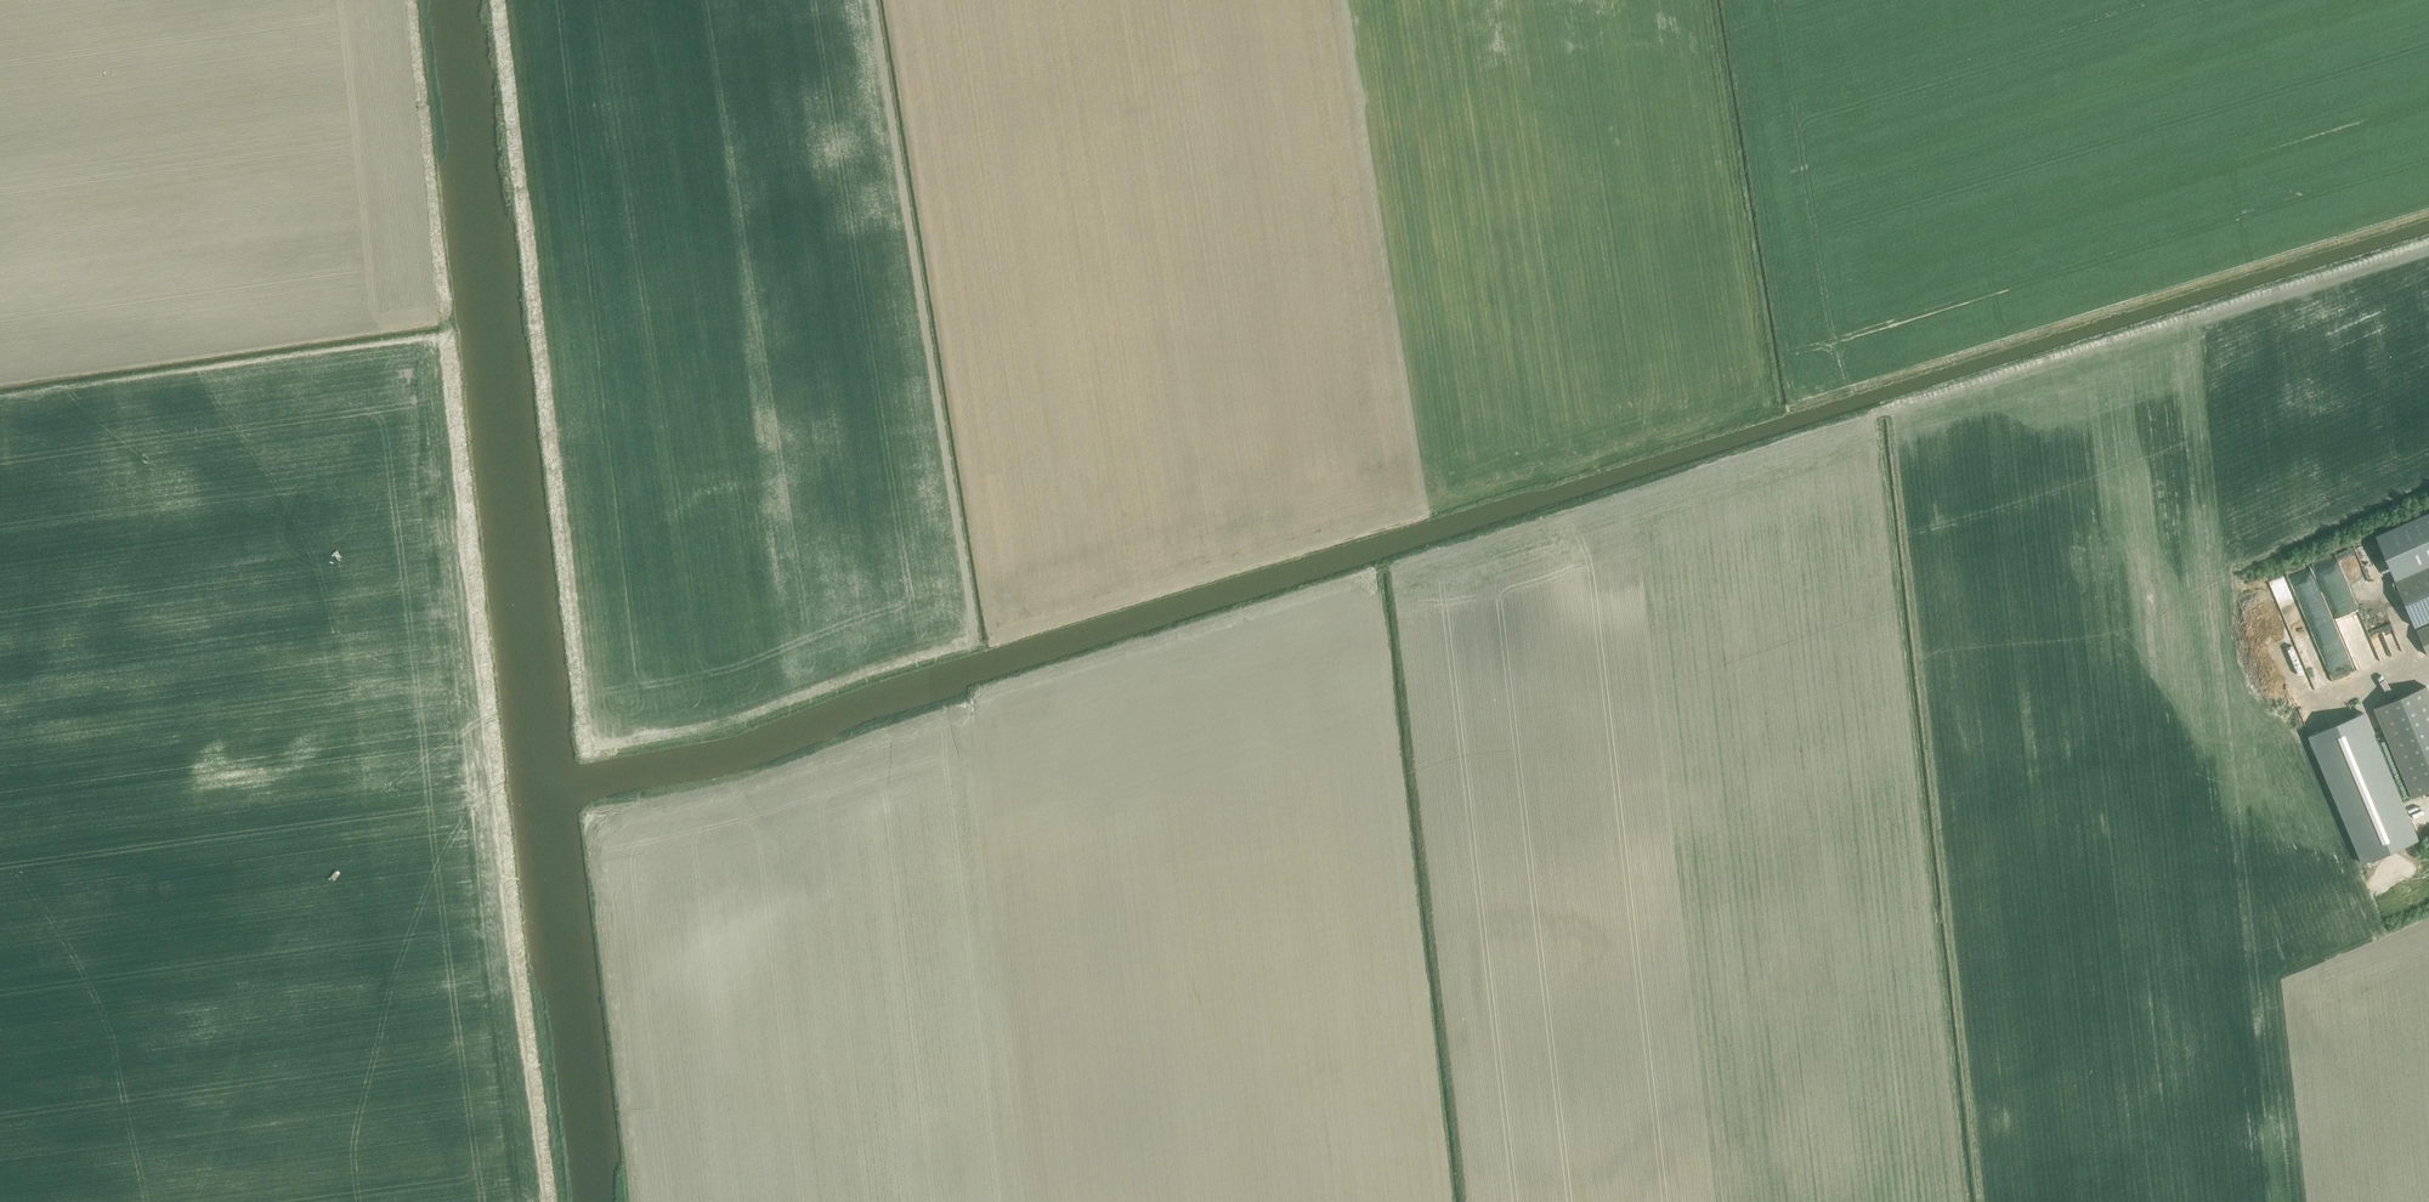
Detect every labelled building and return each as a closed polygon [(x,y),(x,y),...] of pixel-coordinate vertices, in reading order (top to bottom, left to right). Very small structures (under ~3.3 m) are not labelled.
[(2338,542),(2314,551),(2337,606),(2360,596),(2338,542)] [(2413,601),(2423,598),(2419,589),(2410,592),(2413,601)] [(2383,624),(2375,627),(2384,647),(2392,644),(2383,624)] [(2416,630),(2427,655),(2428,654),(2428,625),(2416,630)] [(2364,643),(2357,645),(2361,658),(2368,656),(2364,643)] [(2374,707),(2428,836),(2428,712),(2419,688),(2374,707)] [(2363,712),(2309,735),(2363,863),(2417,840),(2363,712)]
